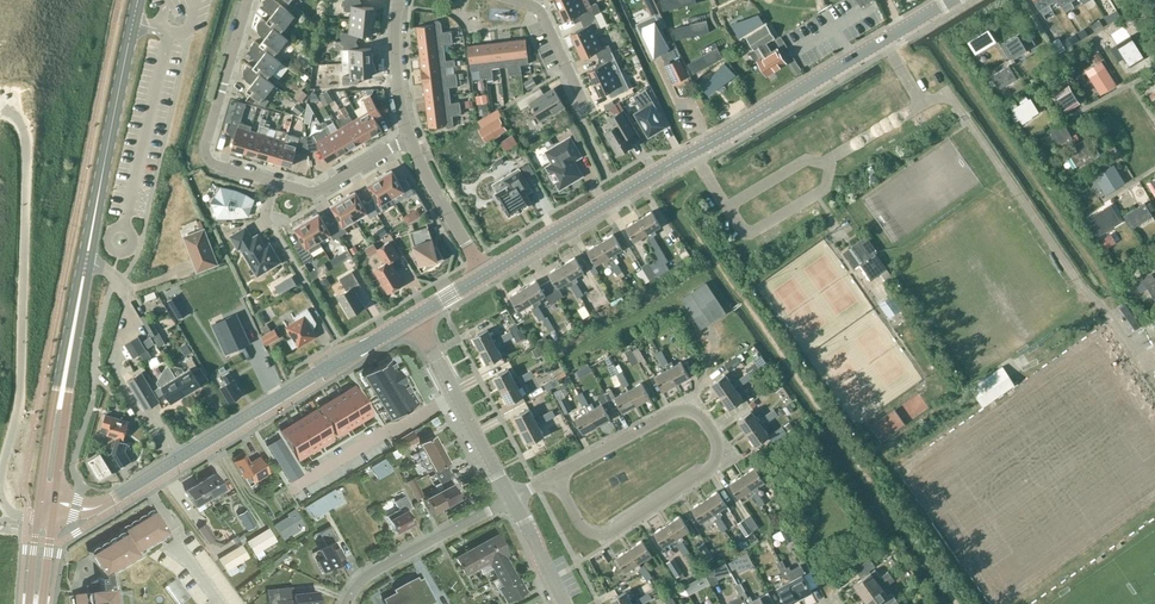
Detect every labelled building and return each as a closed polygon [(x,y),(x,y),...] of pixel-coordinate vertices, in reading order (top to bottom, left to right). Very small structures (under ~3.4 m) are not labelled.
[(266,21),(280,32),(281,32),(294,15),(276,0),(264,0),(264,1),(264,3),(265,4),(265,5),(265,6),(266,7),(267,8),(273,13),(266,21)] [(351,19),(374,21),(375,12),(374,12),(374,7),(359,5),(360,0),(345,0),(344,5),(344,10),(351,11),(351,19)] [(552,2),(558,9),(576,0),(555,0),(552,2)] [(581,20),(595,14),(601,11),(597,2),(591,5),(589,0),(576,0),(558,9),(561,15),(562,15),(565,20),(578,14),(581,20)] [(1039,8),(1048,3),(1046,0),(1034,0),(1039,8)] [(573,38),(572,39),(575,46),(597,36),(594,29),(600,26),(595,14),(581,20),(584,27),(571,33),(573,38)] [(655,14),(636,23),(649,52),(652,51),(654,54),(667,48),(666,45),(669,43),(655,14)] [(266,21),(261,17),(259,20),(258,21),(258,22),(258,24),(258,25),(258,26),(258,27),(258,28),(259,29),(260,30),(260,31),(266,36),(260,44),(274,55),(288,38),(281,32),(280,32),(266,21)] [(372,31),(376,30),(374,21),(351,19),(349,32),(342,31),(342,40),(357,40),(357,33),(371,35),(372,31)] [(416,26),(417,26),(418,40),(452,36),(451,31),(451,30),(442,31),(441,23),(441,22),(441,21),(440,20),(439,20),(438,19),(437,19),(436,19),(436,20),(435,20),(434,21),(434,22),(434,23),(434,24),(416,26)] [(760,58),(758,60),(767,75),(786,63),(777,48),(772,51),(766,42),(774,37),(767,25),(747,37),(754,49),(760,58)] [(988,28),(967,41),(975,54),(985,48),(984,47),(995,40),(988,28)] [(460,30),(451,31),(452,36),(418,40),(420,55),(445,51),(444,44),(457,42),(456,36),(461,36),(460,30)] [(1019,33),(1002,43),(1010,56),(1027,46),(1019,33)] [(602,47),(597,36),(575,46),(578,52),(580,52),(582,57),(595,51),(598,57),(612,51),(609,44),(602,47)] [(1130,36),(1117,44),(1131,66),(1144,57),(1130,36)] [(525,38),(511,40),(515,74),(521,73),(520,64),(528,63),(525,38)] [(274,55),(260,44),(255,40),(252,43),(252,44),(251,45),(251,47),(251,48),(251,50),(251,51),(252,51),(252,53),(253,53),(253,54),(259,59),(253,67),(267,78),(281,61),(274,55)] [(357,48),(357,40),(342,40),(336,40),(336,49),(341,49),(349,49),(349,62),(373,61),(373,52),(372,52),(372,47),(357,48)] [(497,42),(500,66),(507,66),(509,75),(515,74),(511,40),(497,42)] [(492,67),(500,66),(497,42),(483,44),(487,77),(493,76),(492,67)] [(480,78),(487,77),(483,44),(469,45),(468,45),(471,70),(479,69),(480,78)] [(422,69),(446,66),(447,66),(456,65),(455,58),(446,59),(445,51),(420,55),(422,68),(422,69)] [(611,66),(618,63),(612,51),(598,57),(602,64),(588,70),(591,75),(589,76),(593,82),(614,73),(611,66)] [(1096,62),(1102,58),(1098,52),(1092,56),(1096,62)] [(636,54),(631,56),(634,63),(640,61),(636,54)] [(679,58),(666,64),(674,82),(688,76),(679,58)] [(372,72),(377,70),(373,61),(349,62),(350,63),(345,63),(345,71),(342,71),(343,84),(358,83),(358,76),(372,75),(372,72)] [(260,101),(274,84),(267,78),(253,67),(248,63),(245,66),(245,67),(244,68),(244,69),(244,70),(244,72),(244,73),(245,74),(246,75),(246,76),(247,77),(253,82),(246,90),(260,101)] [(333,71),(333,63),(314,63),(312,78),(321,78),(321,72),(333,71)] [(1008,65),(992,75),(993,78),(997,84),(1000,89),(1017,79),(1008,65)] [(1096,72),(1091,75),(1101,93),(1116,84),(1105,65),(1101,68),(1100,66),(1094,70),(1096,72)] [(423,83),(457,79),(456,72),(447,73),(447,66),(446,66),(422,69),(422,68),(421,68),(423,83)] [(304,72),(301,76),(306,80),(309,76),(304,72)] [(619,84),(614,73),(593,82),(594,91),(598,90),(599,94),(613,88),(616,94),(630,88),(626,81),(619,84)] [(532,77),(523,82),(528,89),(536,84),(532,77)] [(423,83),(425,97),(450,94),(449,86),(458,85),(457,79),(423,83)] [(1069,86),(1056,94),(1066,111),(1079,103),(1069,86)] [(521,109),(530,103),(540,119),(564,105),(554,88),(537,98),(533,91),(516,101),(521,109)] [(302,90),(295,98),(301,102),(307,94),(302,90)] [(332,99),(326,91),(318,96),(323,104),(332,99)] [(664,125),(656,112),(657,112),(645,91),(636,96),(643,109),(636,113),(649,135),(653,132),(655,132),(657,131),(659,130),(660,128),(664,125)] [(451,102),(450,94),(425,97),(427,111),(461,107),(460,101),(451,102)] [(477,96),(478,102),(487,101),(486,94),(477,96)] [(366,103),(355,109),(359,116),(371,136),(379,134),(378,130),(382,128),(374,116),(381,112),(370,95),(363,99),(366,103)] [(1018,99),(1021,104),(1018,105),(1016,102),(1010,105),(1014,112),(1015,113),(1016,112),(1020,118),(1022,121),(1038,111),(1030,98),(1029,99),(1028,98),(1025,95),(1018,99)] [(238,100),(234,113),(242,115),(245,103),(238,100)] [(308,102),(305,115),(311,117),(313,111),(314,111),(309,102),(308,102)] [(619,102),(608,108),(609,109),(618,113),(621,111),(624,109),(619,102)] [(487,103),(479,104),(480,113),(488,112),(487,103)] [(304,109),(298,104),(293,109),(300,115),(304,109)] [(346,106),(340,109),(344,115),(348,112),(349,112),(346,106)] [(429,125),(428,125),(428,126),(446,124),(446,125),(446,126),(447,127),(448,127),(448,128),(449,128),(451,128),(451,127),(452,127),(453,126),(453,125),(454,124),(453,123),(452,115),(461,114),(461,107),(427,111),(429,125)] [(610,118),(614,126),(605,132),(618,153),(632,144),(628,136),(634,133),(621,111),(618,113),(610,118)] [(364,139),(365,140),(371,136),(359,116),(353,120),(348,112),(344,115),(360,141),(364,139)] [(1014,112),(1011,113),(1015,121),(1020,118),(1016,112),(1015,113),(1014,112)] [(252,125),(240,122),(242,115),(234,113),(229,131),(236,133),(231,147),(235,149),(235,153),(244,152),(250,130),(252,125)] [(356,144),(360,141),(344,115),(340,117),(344,125),(338,129),(350,149),(357,145),(356,144)] [(499,116),(479,129),(486,141),(506,129),(499,116)] [(1063,122),(1050,130),(1060,147),(1073,139),(1071,136),(1063,122)] [(257,132),(250,130),(244,152),(251,155),(251,153),(256,155),(265,125),(260,123),(257,132)] [(260,157),(267,159),(274,137),(267,135),(269,126),(265,125),(256,155),(260,156),(260,157)] [(323,127),(324,128),(328,135),(339,154),(343,151),(344,153),(350,149),(338,129),(332,132),(327,125),(323,127)] [(274,161),(275,160),(279,161),(285,140),(288,132),(276,128),(274,137),(267,159),(274,161)] [(312,150),(320,146),(328,160),(339,154),(328,135),(324,128),(314,134),(306,135),(308,151),(312,150)] [(297,143),(285,140),(279,161),(291,165),(296,149),(305,151),(308,151),(306,135),(299,136),(297,143)] [(579,170),(573,160),(581,155),(570,137),(546,151),(553,163),(546,166),(549,171),(549,172),(548,173),(548,174),(548,175),(548,176),(548,177),(548,178),(548,179),(549,180),(550,182),(551,182),(553,183),(554,183),(555,183),(557,183),(559,188),(576,178),(574,176),(575,172),(579,170)] [(1101,156),(1094,144),(1089,147),(1084,139),(1071,147),(1081,164),(1094,156),(1095,159),(1101,156)] [(529,162),(522,166),(527,176),(534,171),(529,162)] [(1102,170),(1099,172),(1110,190),(1123,182),(1113,164),(1110,165),(1109,162),(1100,167),(1102,170)] [(497,191),(495,193),(499,199),(509,216),(532,202),(526,193),(525,190),(531,187),(519,168),(520,170),(504,179),(508,185),(497,191)] [(379,175),(392,197),(395,202),(414,192),(406,179),(400,182),(392,169),(387,172),(386,171),(379,175)] [(381,203),(392,197),(379,175),(372,179),(373,181),(368,184),(376,197),(369,200),(377,213),(384,209),(381,203)] [(212,201),(217,217),(232,217),(248,215),(254,198),(236,190),(221,187),(212,201)] [(350,193),(343,197),(355,218),(367,212),(370,217),(377,213),(369,200),(363,204),(355,191),(351,194),(350,193)] [(339,218),(333,222),(341,235),(347,231),(344,225),(355,218),(343,197),(335,201),(336,202),(331,205),(339,218)] [(1145,203),(1123,216),(1131,229),(1153,216),(1150,211),(1154,209),(1150,202),(1146,204),(1145,203)] [(1088,219),(1096,232),(1118,219),(1110,206),(1093,216),(1088,219)] [(660,225),(652,211),(639,219),(647,233),(650,237),(653,235),(654,236),(657,233),(654,229),(660,225)] [(330,233),(334,239),(341,235),(333,222),(327,226),(319,213),(314,216),(313,214),(306,218),(319,240),(330,233)] [(322,245),(319,240),(306,218),(299,223),(300,224),(295,227),(302,240),(294,245),(305,263),(314,258),(310,252),(322,245)] [(634,241),(647,233),(639,219),(626,226),(634,241)] [(383,226),(378,229),(382,235),(387,232),(383,226)] [(428,226),(410,231),(417,257),(414,259),(421,270),(422,272),(424,270),(444,258),(436,245),(434,246),(428,226)] [(274,251),(273,251),(272,251),(271,251),(268,246),(265,247),(260,238),(259,238),(259,237),(258,237),(257,236),(256,236),(255,236),(254,236),(254,237),(252,238),(245,227),(231,236),(238,247),(241,246),(252,264),(252,265),(253,265),(253,264),(254,264),(258,271),(267,267),(268,268),(269,267),(276,263),(277,262),(278,261),(278,260),(278,259),(278,258),(278,257),(277,257),(274,252),(274,251)] [(184,236),(197,270),(197,271),(217,263),(204,229),(184,236)] [(1099,237),(1103,243),(1109,239),(1106,233),(1099,237)] [(622,248),(613,234),(600,242),(611,261),(615,259),(617,258),(618,257),(615,252),(622,248)] [(653,235),(650,237),(647,239),(651,245),(657,242),(654,236),(653,235)] [(860,263),(865,270),(871,280),(880,274),(886,281),(893,277),(875,253),(877,251),(866,235),(843,252),(854,268),(860,263)] [(374,269),(375,270),(388,292),(403,283),(390,260),(398,256),(390,241),(377,249),(378,250),(385,263),(374,269)] [(605,264),(609,262),(611,261),(600,242),(587,250),(596,264),(602,260),(605,264)] [(657,242),(651,245),(655,251),(661,248),(657,242)] [(373,243),(365,248),(370,255),(378,250),(377,249),(373,243)] [(661,248),(655,251),(659,258),(667,270),(675,265),(673,261),(669,263),(661,248)] [(336,256),(331,259),(335,265),(340,263),(336,256)] [(583,271),(575,257),(562,265),(565,270),(573,284),(577,282),(578,281),(575,276),(583,271)] [(667,270),(659,258),(649,264),(648,262),(642,266),(643,268),(650,280),(667,270)] [(615,259),(611,261),(609,262),(613,268),(618,265),(615,259)] [(324,263),(310,271),(314,278),(328,269),(324,263)] [(589,267),(591,270),(594,275),(599,272),(594,264),(589,267)] [(573,284),(565,270),(562,265),(549,272),(552,278),(546,282),(556,299),(563,296),(558,286),(564,282),(567,287),(570,285),(573,284)] [(618,265),(613,268),(616,274),(620,272),(622,271),(618,265)] [(650,280),(643,268),(636,272),(643,284),(650,280)] [(347,290),(338,296),(349,315),(365,306),(355,289),(360,285),(352,271),(340,278),(347,290)] [(1142,279),(1154,299),(1154,298),(1154,278),(1152,273),(1142,279)] [(291,276),(276,284),(280,292),(295,283),(291,276)] [(327,277),(321,280),(324,286),(330,282),(327,277)] [(556,299),(546,282),(540,285),(536,280),(523,288),(532,302),(534,306),(537,304),(538,305),(541,303),(538,298),(545,294),(550,303),(556,299)] [(577,282),(573,284),(570,285),(574,291),(580,288),(577,282)] [(701,328),(726,312),(706,282),(681,298),(701,328)] [(532,302),(523,288),(510,295),(519,310),(532,302)] [(580,288),(574,291),(578,298),(583,294),(580,288)] [(175,294),(167,299),(179,319),(187,314),(175,294)] [(887,318),(901,309),(891,295),(877,304),(887,318)] [(1125,303),(1119,307),(1135,330),(1141,326),(1141,325),(1125,303)] [(541,311),(538,305),(537,304),(534,306),(531,308),(535,314),(541,311)] [(293,347),(298,344),(298,346),(316,335),(310,326),(316,322),(308,308),(294,317),(296,321),(287,326),(293,337),(288,340),(293,347)] [(545,317),(541,311),(535,314),(539,321),(542,319),(545,317)] [(147,312),(140,316),(158,347),(165,343),(147,312)] [(237,315),(218,324),(230,352),(250,343),(237,315)] [(515,322),(509,326),(512,333),(519,329),(515,322)] [(266,323),(261,326),(265,333),(270,329),(266,323)] [(262,335),(264,338),(267,343),(279,336),(274,328),(262,335)] [(488,329),(473,336),(480,350),(495,342),(499,341),(499,340),(498,337),(496,333),(491,335),(488,329)] [(522,329),(513,333),(516,338),(525,334),(522,329)] [(511,330),(504,333),(508,340),(514,336),(511,330)] [(503,334),(498,337),(499,340),(499,341),(501,343),(508,340),(504,333),(503,334)] [(138,335),(124,343),(133,357),(140,353),(144,360),(151,356),(147,349),(138,335)] [(150,336),(143,340),(147,348),(155,343),(150,336)] [(495,342),(480,350),(488,364),(502,356),(498,347),(502,345),(501,343),(499,341),(495,342)] [(639,347),(633,350),(638,362),(645,358),(639,347)] [(631,348),(625,352),(632,365),(638,362),(633,350),(631,348)] [(665,356),(662,349),(655,353),(659,359),(665,356)] [(608,356),(605,358),(609,366),(608,366),(613,375),(616,373),(617,373),(608,356)] [(669,362),(665,356),(659,359),(663,366),(669,363),(669,362)] [(182,366),(175,365),(171,367),(186,393),(201,385),(193,372),(199,368),(192,357),(186,361),(190,367),(184,370),(182,366)] [(737,357),(725,365),(729,371),(741,363),(737,357)] [(389,359),(375,367),(382,378),(396,370),(389,359)] [(669,363),(666,364),(668,368),(676,383),(690,376),(682,361),(674,365),(672,361),(669,362),(669,363)] [(589,363),(582,366),(584,370),(588,372),(592,369),(589,363)] [(157,381),(159,386),(161,385),(166,392),(172,402),(186,393),(171,367),(169,365),(165,367),(157,381)] [(375,367),(362,375),(368,387),(382,378),(375,367)] [(676,383),(668,368),(655,376),(663,390),(676,383)] [(516,382),(509,369),(494,377),(502,390),(516,382)] [(396,370),(382,378),(389,389),(402,381),(396,370)] [(535,376),(531,370),(525,373),(528,379),(535,376)] [(625,377),(622,370),(617,373),(616,373),(619,380),(625,377)] [(161,385),(159,386),(153,389),(142,371),(127,380),(144,409),(160,400),(158,397),(166,392),(161,385)] [(227,382),(220,386),(230,401),(243,394),(234,378),(233,379),(229,371),(223,375),(227,382)] [(752,377),(748,372),(742,376),(746,382),(752,377)] [(525,373),(518,377),(520,380),(521,383),(522,382),(528,379),(525,373)] [(735,386),(726,373),(712,383),(721,396),(735,386)] [(547,390),(560,383),(557,376),(544,383),(547,390)] [(746,382),(742,376),(736,381),(740,386),(746,382)] [(625,377),(619,380),(623,387),(629,384),(625,377)] [(382,378),(368,387),(375,398),(389,389),(382,378)] [(523,396),(519,388),(523,385),(522,382),(521,383),(520,380),(516,382),(502,390),(509,404),(523,396)] [(402,381),(389,389),(396,400),(409,392),(402,381)] [(650,397),(642,382),(629,389),(636,404),(650,397)] [(735,386),(721,396),(729,408),(744,398),(735,386)] [(353,387),(341,394),(350,408),(361,401),(353,387)] [(389,389),(375,398),(382,409),(396,400),(389,389)] [(636,404),(629,389),(615,397),(611,389),(604,392),(613,409),(620,405),(623,411),(636,404)] [(409,392),(396,400),(403,412),(416,404),(409,392)] [(586,398),(582,392),(577,394),(579,401),(586,398)] [(613,409),(604,392),(598,396),(602,404),(594,408),(592,402),(589,404),(586,405),(597,425),(610,418),(607,412),(613,409)] [(341,394),(330,401),(339,414),(350,408),(341,394)] [(572,410),(566,396),(558,400),(560,404),(562,408),(565,414),(572,410)] [(579,401),(582,407),(586,405),(589,404),(586,398),(579,401)] [(396,400),(382,409),(389,420),(403,412),(396,400)] [(330,401),(319,408),(327,421),(339,414),(330,401)] [(361,401),(350,408),(358,421),(369,414),(361,401)] [(586,405),(582,407),(580,409),(583,414),(576,418),(583,432),(597,425),(586,405)] [(350,408),(339,414),(347,428),(358,421),(350,408)] [(562,408),(554,412),(556,415),(555,415),(557,418),(565,414),(562,408)] [(778,414),(774,408),(768,413),(772,418),(778,414)] [(542,419),(540,416),(538,412),(533,415),(530,409),(516,416),(523,429),(542,419)] [(554,412),(553,409),(546,413),(549,419),(555,415),(556,415),(554,412)] [(764,420),(762,417),(760,414),(756,416),(752,410),(738,420),(747,432),(760,422),(761,423),(764,420)] [(314,411),(302,418),(311,432),(322,425),(314,411)] [(549,419),(546,413),(540,416),(542,419),(544,422),(549,419)] [(772,418),(768,413),(762,417),(764,420),(766,423),(772,418)] [(105,414),(100,432),(107,434),(117,437),(113,452),(121,466),(131,460),(125,450),(127,443),(122,441),(123,438),(129,420),(105,414)] [(339,414),(327,421),(335,435),(347,428),(339,414)] [(302,418),(291,425),(300,438),(311,432),(302,418)] [(544,435),(540,428),(545,425),(544,422),(542,419),(523,429),(530,443),(544,435)] [(769,435),(761,423),(760,422),(747,432),(755,444),(769,435)] [(291,425),(280,432),(288,445),(300,438),(291,425)] [(322,425),(311,432),(319,445),(331,438),(322,425)] [(311,432),(300,438),(308,452),(319,445),(311,432)] [(411,432),(393,443),(399,453),(417,442),(411,432)] [(422,450),(417,453),(419,456),(420,460),(439,450),(432,436),(418,443),(422,450)] [(300,438),(288,445),(296,459),(308,452),(300,438)] [(395,448),(390,452),(394,458),(399,455),(397,452),(395,448)] [(420,460),(419,461),(422,468),(429,464),(432,471),(446,464),(446,463),(439,450),(420,460)] [(100,452),(87,460),(99,480),(112,471),(100,452)] [(240,453),(231,458),(233,461),(232,462),(246,486),(267,474),(257,457),(247,463),(243,455),(241,456),(240,453)] [(384,459),(369,467),(377,480),(391,471),(384,459)] [(765,460),(758,464),(769,481),(775,477),(765,460)] [(446,464),(432,471),(439,483),(442,490),(450,485),(452,489),(458,486),(446,464)] [(757,485),(764,480),(755,466),(742,474),(754,493),(757,491),(759,489),(757,485)] [(212,474),(198,482),(208,498),(222,490),(212,474)] [(754,493),(742,474),(729,483),(739,497),(745,493),(748,497),(751,495),(754,493)] [(412,478),(405,482),(416,501),(422,497),(412,478)] [(200,503),(208,498),(198,482),(184,491),(197,512),(204,508),(200,503)] [(452,489),(450,485),(442,490),(439,483),(434,486),(434,488),(429,491),(431,496),(423,500),(430,514),(458,500),(452,489)] [(333,489),(319,497),(327,510),(340,502),(333,489)] [(719,509),(726,505),(717,491),(705,499),(717,518),(720,516),(722,514),(719,509)] [(757,491),(754,493),(751,495),(755,501),(761,497),(757,491)] [(397,510),(386,516),(388,520),(395,533),(411,524),(405,512),(411,509),(404,496),(393,502),(397,510)] [(319,497),(303,507),(306,512),(309,511),(313,518),(327,510),(319,497)] [(761,497),(755,501),(759,507),(765,503),(761,497)] [(717,518),(705,499),(692,507),(701,521),(709,516),(712,521),(714,519),(717,518)] [(112,588),(110,589),(108,572),(136,555),(134,552),(167,533),(153,509),(119,530),(120,532),(87,552),(101,575),(90,582),(91,591),(85,592),(85,593),(75,594),(77,603),(114,603),(112,588)] [(287,516),(273,525),(282,540),(299,530),(297,526),(302,523),(294,509),(286,514),(287,516)] [(245,511),(237,516),(246,529),(253,525),(245,511)] [(750,515),(744,519),(752,532),(759,527),(750,515)] [(689,529),(680,516),(667,524),(679,542),(682,540),(684,539),(681,534),(689,529)] [(720,516),(717,518),(714,519),(718,525),(724,522),(720,516)] [(746,536),(752,532),(744,519),(738,523),(746,536)] [(727,528),(724,522),(718,525),(722,532),(727,528)] [(204,523),(196,529),(207,543),(214,538),(204,523)] [(679,542),(667,524),(654,532),(663,546),(671,541),(674,545),(676,544),(679,542)] [(323,558),(317,561),(322,571),(341,561),(331,543),(338,539),(330,525),(317,532),(325,545),(318,549),(323,558)] [(788,542),(795,538),(788,527),(782,530),(788,542)] [(267,529),(246,542),(253,554),(274,541),(267,529)] [(454,557),(464,575),(488,562),(502,587),(499,589),(506,603),(526,592),(519,579),(516,580),(504,557),(508,555),(497,534),(454,557)] [(642,540),(630,548),(638,562),(651,554),(642,540)] [(682,540),(679,542),(676,544),(680,550),(686,546),(682,540)] [(704,542),(698,546),(707,560),(714,556),(704,542)] [(240,546),(218,559),(225,570),(247,557),(240,546)] [(686,546),(680,550),(684,556),(690,552),(686,546)] [(638,562),(630,548),(617,557),(626,570),(633,565),(636,570),(639,569),(642,567),(641,566),(638,562)] [(748,553),(728,563),(732,570),(736,568),(738,573),(754,565),(748,553)] [(869,557),(854,568),(860,576),(875,565),(869,557)] [(673,558),(667,562),(677,577),(683,573),(673,558)] [(783,560),(777,563),(781,570),(787,567),(787,566),(783,560)] [(726,563),(712,570),(713,571),(717,580),(731,572),(726,563)] [(648,571),(644,564),(641,566),(642,567),(639,569),(642,574),(648,571)] [(787,567),(781,570),(785,577),(787,576),(789,581),(798,597),(812,590),(803,573),(805,572),(801,564),(791,569),(789,565),(787,566),(787,567)] [(652,577),(648,571),(642,574),(646,580),(652,577)] [(713,571),(706,575),(712,586),(719,583),(717,580),(713,571)] [(883,581),(891,575),(889,571),(881,577),(879,575),(875,578),(870,571),(854,583),(862,595),(879,583),(880,584),(883,582),(883,581)] [(895,579),(891,575),(883,581),(883,582),(886,585),(895,579)] [(383,600),(385,603),(429,603),(433,601),(421,579),(417,581),(416,578),(400,586),(402,589),(383,600)] [(798,597),(789,581),(776,587),(785,603),(798,597)] [(741,582),(737,584),(735,585),(739,592),(745,589),(741,582)] [(880,584),(879,583),(862,595),(868,603),(875,603),(887,595),(880,584)] [(291,587),(266,590),(267,603),(271,603),(275,603),(316,603),(315,592),(292,595),(291,587)] [(745,589),(739,592),(741,596),(743,599),(745,598),(748,603),(765,603),(761,596),(753,600),(750,595),(749,596),(745,589)] [(614,603),(633,603),(626,590),(611,598),(614,603)] [(652,598),(649,592),(642,596),(646,602),(652,598)] [(672,595),(664,599),(667,603),(676,603),(672,595)] [(646,602),(642,596),(636,599),(637,602),(639,603),(641,603),(646,602)] [(745,598),(743,599),(741,596),(728,603),(729,603),(748,603),(745,598)]
